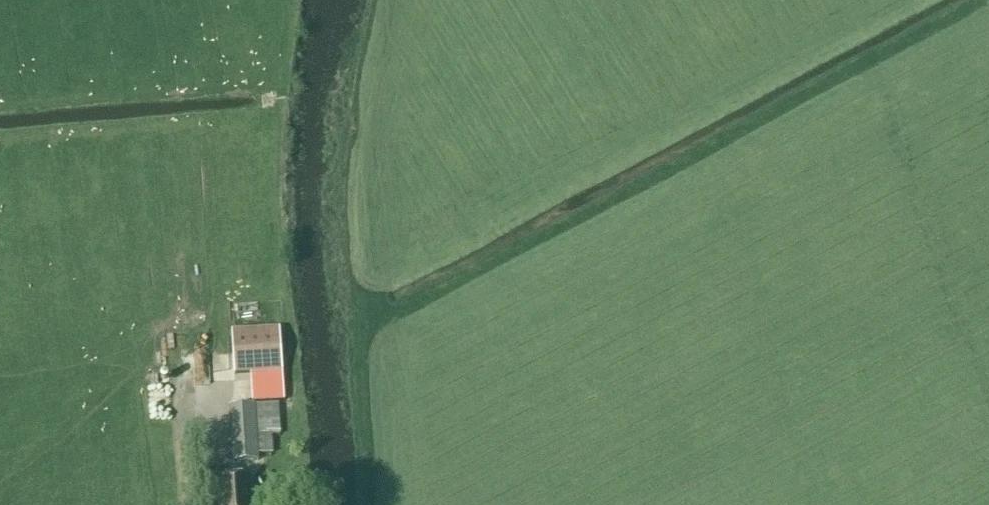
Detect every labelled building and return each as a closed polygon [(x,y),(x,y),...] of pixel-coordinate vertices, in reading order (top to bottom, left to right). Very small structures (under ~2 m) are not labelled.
[(282,367),(281,323),(232,324),(233,368),(282,367)] [(289,403),(255,405),(229,406),(233,462),(258,460),(258,454),(273,453),(272,435),(291,434),(289,403)] [(250,477),(216,479),(217,504),(252,504),(250,477)]
